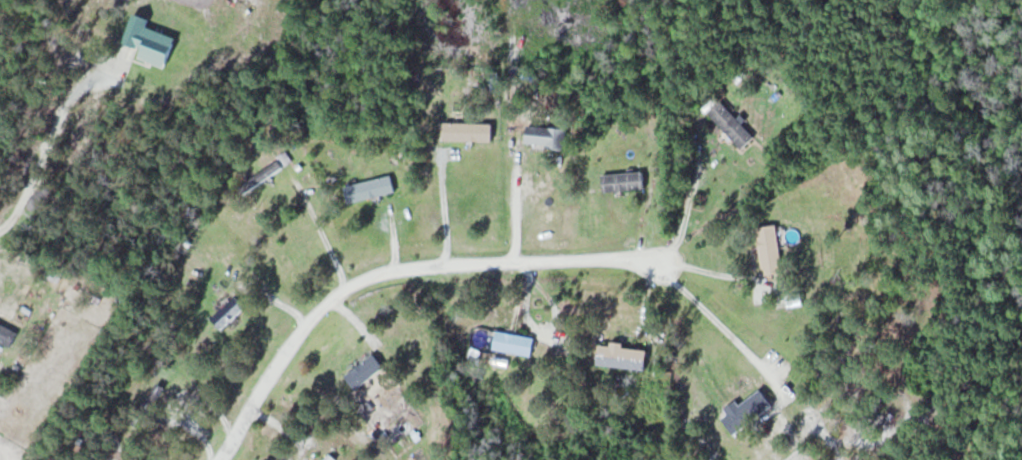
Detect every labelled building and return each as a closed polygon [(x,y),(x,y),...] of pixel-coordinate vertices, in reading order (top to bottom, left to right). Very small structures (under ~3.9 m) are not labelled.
[(744,149),(756,137),(722,101),(710,113),(744,149)] [(444,141),(493,141),(493,123),(444,123),(444,141)] [(567,128),(528,127),(528,146),(567,148),(567,128)] [(249,181),(254,188),(283,168),(278,161),(249,181)] [(646,188),(645,170),(603,173),(604,191),(646,188)] [(344,186),(348,203),(395,192),(392,175),(344,186)] [(783,272),(778,224),(758,226),(763,274),(783,272)] [(211,317),(221,329),(246,307),(235,295),(211,317)] [(18,332),(0,322),(0,343),(10,348),(18,332)] [(535,337),(498,330),(494,348),(532,355),(535,337)] [(598,364),(646,369),(648,348),(599,344),(598,364)] [(385,368),(374,352),(344,374),(355,389),(385,368)] [(723,417),(732,432),(774,406),(763,389),(739,404),(737,400),(724,408),(728,414),(723,417)]
